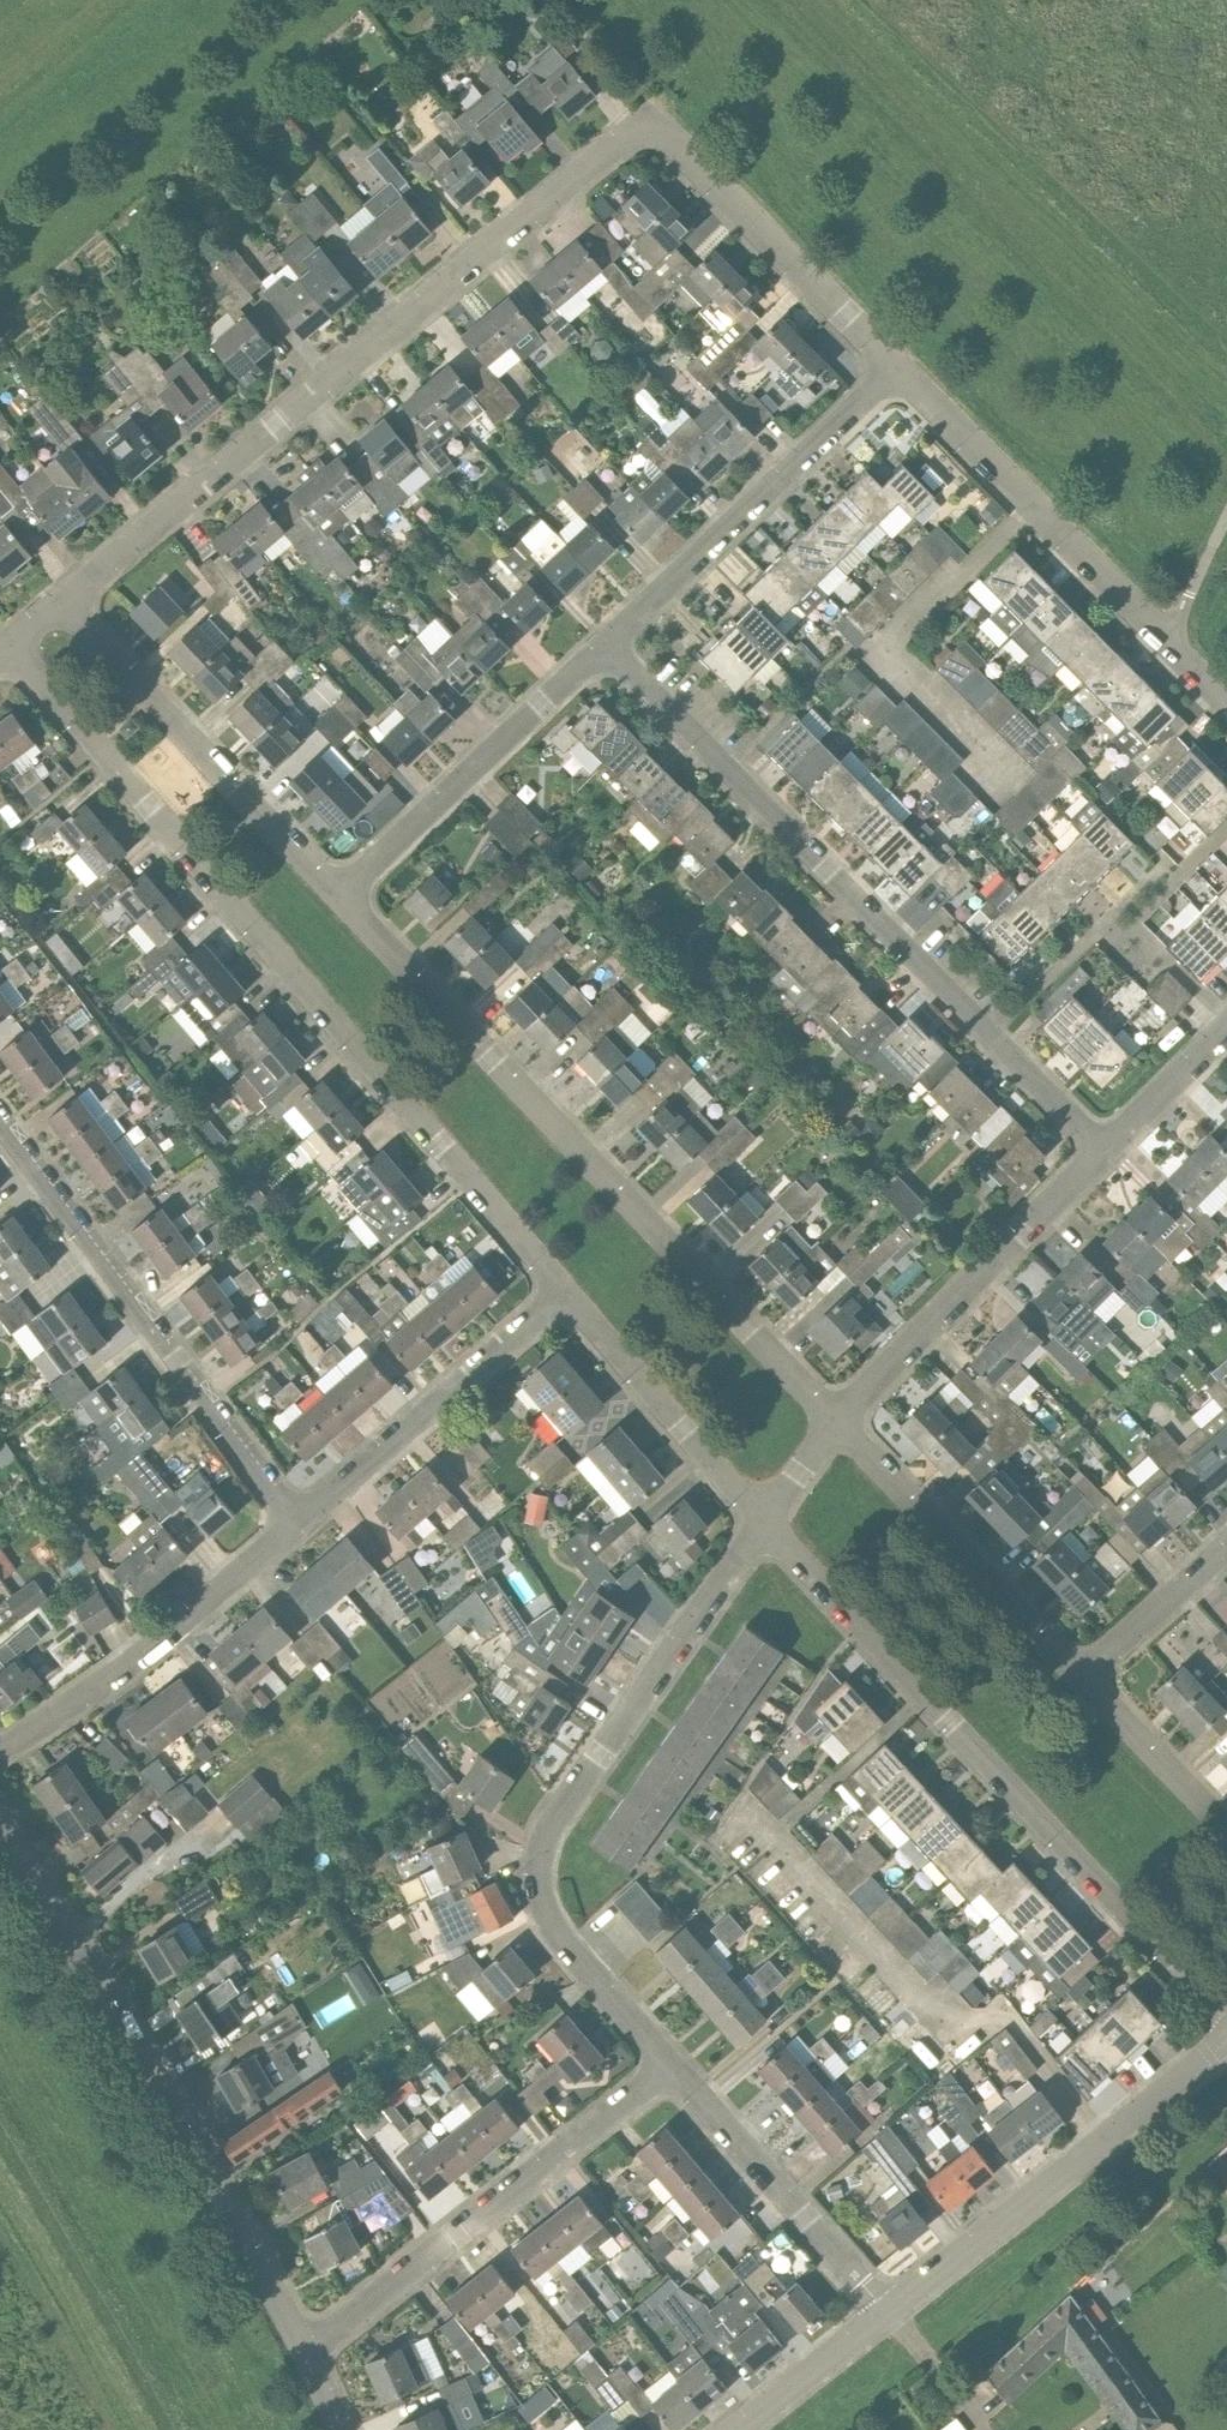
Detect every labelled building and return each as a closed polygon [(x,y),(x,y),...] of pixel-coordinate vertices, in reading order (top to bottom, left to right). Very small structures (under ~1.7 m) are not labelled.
[(573,41),(556,21),(550,14),(536,26),(564,59),(578,48),(573,41)] [(480,148),(491,138),(508,159),(525,146),(529,151),(542,140),(522,115),(534,105),(518,86),(493,58),(477,72),(493,92),(458,121),(461,125),(468,133),(469,134),(480,148)] [(597,94),(573,64),(545,88),(533,74),(518,86),(534,105),(539,112),(555,100),(569,117),(597,94)] [(458,143),(469,134),(468,133),(461,125),(458,121),(448,109),(434,121),(455,146),(458,143)] [(491,182),(466,152),(464,150),(452,160),(436,140),(410,162),(426,181),(436,172),(463,205),(491,182)] [(397,192),(409,182),(379,146),(368,156),(377,168),(397,192)] [(637,239),(647,230),(671,205),(649,182),(625,206),(615,216),(637,239)] [(325,232),(339,221),(314,191),(301,202),(325,232)] [(377,218),(406,252),(432,231),(402,195),(376,217),(377,218)] [(312,243),(325,232),(301,202),(288,213),(312,243)] [(671,205),(647,230),(637,239),(633,244),(656,267),(635,287),(645,298),(666,278),(687,258),(676,247),(694,228),(671,205)] [(377,276),(406,252),(377,218),(349,241),(377,276)] [(614,262),(626,251),(601,222),(589,232),(613,261),(614,262)] [(580,289),(602,271),(604,270),(603,270),(579,240),(556,259),(580,289)] [(300,277),(331,315),(358,292),(319,245),(304,258),(312,267),(300,277)] [(221,257),(252,293),(264,283),(234,246),(221,257)] [(682,283),(704,306),(738,273),(716,250),(697,269),(687,258),(666,278),(645,298),(655,309),(682,283)] [(237,322),(212,343),(246,384),(263,370),(256,361),(273,346),(242,308),(255,296),(252,293),(221,257),(211,273),(228,293),(219,300),(237,322)] [(557,308),(580,289),(556,259),(532,279),(557,308)] [(609,279),(643,321),(655,309),(645,298),(635,287),(614,262),(613,261),(603,270),(604,270),(602,271),(609,279)] [(738,273),(704,306),(723,326),(726,323),(729,326),(698,357),(709,369),(749,330),(761,318),(750,308),(762,296),(738,273)] [(304,337),(331,315),(300,277),(289,286),(281,277),(266,290),(304,337)] [(487,316),(512,346),(535,327),(510,297),(487,316)] [(568,347),(581,336),(562,313),(550,324),(568,347)] [(464,335),(487,363),(498,377),(521,357),(512,346),(487,316),(464,335)] [(782,317),(759,340),(758,340),(782,364),(805,341),(782,317)] [(558,356),(568,347),(550,324),(539,333),(558,356)] [(758,340),(759,340),(749,330),(709,369),(720,380),(750,348),(758,340)] [(805,341),(782,364),(771,374),(794,397),(804,387),(828,363),(805,341)] [(116,364),(150,404),(161,395),(183,421),(189,416),(197,425),(223,403),(192,364),(186,358),(164,376),(138,345),(125,357),(116,364)] [(710,390),(720,380),(709,369),(698,357),(687,367),(710,390)] [(498,377),(487,363),(476,373),(492,391),(514,420),(516,422),(527,412),(498,377)] [(128,404),(137,415),(150,404),(116,364),(103,374),(128,404)] [(503,430),(514,420),(492,391),(481,401),(451,365),(427,384),(463,429),(485,409),(497,424),(498,424),(503,430)] [(421,449),(440,471),(446,477),(457,467),(441,446),(463,429),(427,384),(404,404),(413,415),(401,425),(421,449)] [(761,424),(773,413),(752,392),(742,403),(761,424)] [(48,468),(87,516),(113,495),(73,447),(85,437),(47,393),(32,405),(28,408),(65,453),(48,468)] [(696,421),(731,458),(754,436),(720,399),(696,421)] [(163,453),(140,425),(125,407),(90,436),(105,453),(112,448),(135,476),(163,453)] [(731,458),(696,421),(690,415),(668,437),(660,428),(647,415),(637,425),(649,437),(690,478),(698,471),(707,481),(731,458)] [(421,449),(415,455),(395,430),(386,419),(362,438),(371,450),(360,459),(398,506),(410,496),(433,477),(440,471),(421,449)] [(604,461),(573,428),(546,452),(573,481),(584,471),(588,475),(604,461)] [(632,484),(665,519),(689,497),(680,487),(690,478),(649,437),(639,447),(653,462),(631,483),(632,484)] [(386,516),(398,506),(360,459),(349,468),(340,457),(327,468),(320,460),(309,468),(351,517),(355,523),(377,505),(386,516)] [(48,468),(45,465),(20,485),(1,462),(0,463),(0,487),(15,504),(26,495),(61,538),(87,516),(48,468)] [(931,463),(922,470),(937,490),(947,483),(931,463)] [(884,486),(899,502),(914,518),(937,496),(905,464),(884,486)] [(296,521),(329,562),(344,580),(360,566),(333,533),(351,517),(309,468),(298,478),(305,486),(293,496),(306,512),(296,521)] [(879,522),(899,502),(884,486),(869,471),(849,491),(879,522)] [(586,478),(585,478),(575,488),(594,509),(606,498),(586,478)] [(642,541),(665,519),(632,484),(609,505),(618,515),(617,516),(642,541)] [(15,504),(0,487),(0,517),(15,504)] [(586,517),(594,509),(575,488),(564,498),(579,515),(583,519),(586,517)] [(859,542),(879,522),(849,491),(827,512),(859,542)] [(264,551),(285,533),(286,532),(284,530),(261,503),(239,522),(264,551)] [(839,562),(859,542),(827,512),(807,532),(839,562)] [(615,548),(590,521),(586,517),(583,519),(579,515),(558,534),(567,544),(592,570),(615,548)] [(0,525),(0,579),(4,584),(20,571),(17,567),(32,554),(5,521),(0,525)] [(284,530),(286,532),(285,533),(318,572),(320,570),(329,562),(296,521),(284,530)] [(229,581),(238,593),(249,609),(262,598),(241,570),(264,551),(239,522),(215,542),(224,553),(215,561),(229,581)] [(941,565),(951,555),(959,563),(968,554),(938,524),(929,533),(919,543),(941,565)] [(529,570),(530,570),(539,561),(541,559),(536,554),(516,532),(507,541),(512,547),(510,548),(529,570)] [(818,583),(839,562),(807,532),(786,553),(818,583)] [(592,570),(567,544),(558,534),(536,554),(541,559),(539,561),(543,566),(568,592),(592,570)] [(930,575),(941,565),(919,543),(909,553),(930,575)] [(984,581),(1004,601),(1036,570),(1016,549),(984,581)] [(797,603),(818,583),(786,553),(766,572),(797,603)] [(920,585),(930,575),(909,553),(899,563),(920,585)] [(199,569),(208,580),(217,591),(229,581),(215,561),(214,562),(211,559),(199,569)] [(910,595),(920,585),(899,563),(888,574),(910,595)] [(526,582),(503,604),(528,630),(552,608),(543,598),(550,591),(530,570),(529,570),(521,577),(526,582)] [(991,615),(1010,634),(1057,591),(1036,570),(1004,601),(1004,602),(991,615)] [(776,624),(797,603),(766,572),(745,593),(756,605),(755,606),(776,624)] [(899,606),(910,595),(888,574),(878,584),(899,606)] [(471,586),(491,607),(501,597),(481,576),(471,586)] [(454,634),(487,669),(510,647),(487,621),(496,613),(491,607),(471,586),(464,579),(455,588),(462,594),(459,597),(475,614),(454,634)] [(217,591),(206,601),(204,603),(214,615),(238,593),(229,581),(217,591)] [(889,616),(899,606),(878,584),(867,594),(889,616)] [(184,610),(161,585),(133,611),(156,636),(184,610)] [(1025,623),(1044,643),(1077,611),(1057,591),(1010,634),(1011,636),(1025,623)] [(879,626),(889,616),(867,594),(858,604),(879,626)] [(868,637),(879,626),(858,604),(846,615),(868,637)] [(738,622),(772,656),(790,638),(776,624),(755,606),(738,622)] [(1051,678),(1065,664),(1097,631),(1077,611),(1044,643),(1026,661),(1051,678)] [(857,648),(868,637),(846,615),(835,626),(857,648)] [(170,651),(193,675),(232,639),(210,616),(200,625),(199,624),(170,651)] [(755,673),(772,656),(738,622),(721,640),(755,673)] [(1065,664),(1086,685),(1119,654),(1097,631),(1065,664)] [(463,692),(487,669),(454,634),(432,655),(417,637),(407,647),(437,681),(446,674),(463,692)] [(248,669),(256,677),(285,650),(275,638),(251,660),(232,639),(193,675),(216,700),(243,675),(242,674),(248,669)] [(977,667),(986,659),(965,639),(957,647),(968,658),(977,667)] [(736,692),(755,673),(721,640),(703,658),(736,692)] [(395,658),(426,691),(437,681),(407,647),(395,658)] [(936,668),(946,679),(968,658),(957,647),(936,668)] [(254,740),(284,714),(295,702),(276,681),(296,662),(285,650),(256,677),(265,687),(260,692),(258,690),(231,716),(254,740)] [(1086,685),(1105,704),(1138,672),(1119,654),(1086,685)] [(946,679),(956,689),(978,668),(977,667),(968,658),(946,679)] [(956,689),(966,699),(988,678),(978,668),(956,689)] [(1116,714),(1128,726),(1159,694),(1138,672),(1105,704),(1105,705),(1097,713),(1107,723),(1116,714)] [(966,699),(977,710),(998,688),(988,678),(966,699)] [(855,705),(865,716),(887,694),(877,683),(855,705)] [(407,715),(432,741),(455,718),(431,692),(421,700),(410,688),(395,702),(407,715)] [(977,710),(987,720),(1009,699),(998,688),(977,710)] [(356,726),(368,716),(347,693),(335,704),(346,715),(356,726)] [(876,726),(883,719),(898,705),(887,694),(865,716),(876,726)] [(1129,786),(1145,769),(1178,736),(1168,725),(1178,714),(1159,694),(1128,726),(1147,746),(1133,759),(1118,775),(1129,786)] [(883,719),(893,729),(914,708),(904,698),(898,705),(883,719)] [(987,720),(997,730),(1019,709),(1009,699),(987,720)] [(605,764),(634,734),(620,721),(618,723),(598,702),(571,728),(566,723),(550,739),(564,754),(580,738),(605,764)] [(314,724),(325,735),(346,715),(335,704),(314,724)] [(893,729),(902,739),(924,718),(914,708),(893,729)] [(997,730),(1007,741),(1029,719),(1019,709),(997,730)] [(32,785),(38,791),(43,799),(52,793),(31,765),(35,763),(25,750),(36,742),(14,712),(0,722),(0,743),(13,761),(21,771),(32,785)] [(284,714),(254,740),(277,765),(307,737),(284,714)] [(325,735),(335,746),(356,726),(346,715),(325,735)] [(408,763),(432,741),(407,715),(384,736),(408,763)] [(140,726),(132,717),(119,729),(128,738),(140,726)] [(902,739),(913,749),(934,728),(924,718),(902,739)] [(768,751),(788,771),(820,739),(800,719),(768,751)] [(1007,741),(1018,751),(1039,730),(1029,719),(1007,741)] [(1018,751),(1028,761),(1058,730),(1049,720),(1039,730),(1018,751)] [(913,749),(923,760),(944,739),(934,728),(913,749)] [(1038,771),(1051,758),(1065,744),(1069,741),(1058,730),(1028,761),(1038,771)] [(638,798),(666,770),(646,750),(648,748),(634,734),(605,764),(638,798)] [(1145,769),(1174,799),(1208,765),(1178,736),(1145,769)] [(788,771),(809,792),(851,751),(850,750),(841,760),(820,739),(788,771)] [(923,760),(933,770),(954,749),(944,739),(923,760)] [(13,761),(0,743),(0,770),(13,761)] [(1080,774),(1088,766),(1065,744),(1051,758),(1064,771),(1078,784),(1084,778),(1080,774)] [(385,779),(396,769),(377,747),(365,758),(385,779)] [(943,780),(952,771),(964,759),(954,749),(933,770),(943,780)] [(809,792),(830,813),(862,782),(861,781),(871,771),(851,751),(809,792)] [(293,781),(315,805),(344,779),(320,754),(293,781)] [(1049,803),(1062,790),(1053,781),(1064,771),(1051,758),(1038,771),(1027,781),(1049,803)] [(1174,799),(1191,816),(1225,783),(1208,765),(1174,799)] [(663,843),(673,833),(673,832),(702,803),(688,789),(686,791),(666,770),(638,798),(639,798),(617,820),(622,824),(633,813),(663,843)] [(32,785),(21,771),(12,777),(23,792),(26,791),(32,785)] [(931,792),(940,802),(962,781),(952,771),(943,780),(931,792)] [(344,779),(315,805),(339,830),(366,803),(344,779)] [(940,802),(952,814),(973,792),(962,781),(940,802)] [(1038,813),(1049,803),(1027,781),(1016,792),(1038,813)] [(830,813),(849,833),(881,801),(862,782),(830,813)] [(1191,816),(1209,834),(1226,816),(1226,785),(1225,783),(1191,816)] [(9,803),(0,790),(0,809),(9,803)] [(529,838),(543,824),(512,792),(497,805),(501,809),(529,838)] [(1028,823),(1038,813),(1016,792),(1006,802),(1028,823)] [(1070,820),(1082,831),(1114,863),(1134,843),(1103,811),(1092,798),(1070,820)] [(849,833),(870,854),(903,822),(881,801),(849,833)] [(1016,835),(1022,829),(1028,823),(1006,802),(995,813),(1016,835)] [(0,809),(0,810),(11,825),(20,818),(9,803),(0,809)] [(58,827),(79,851),(107,828),(86,803),(64,822),(54,811),(32,831),(41,842),(58,827)] [(699,894),(724,869),(714,860),(735,840),(714,819),(716,817),(702,803),(673,832),(673,833),(707,866),(689,884),(699,894)] [(532,841),(529,838),(501,809),(485,824),(516,856),(532,841)] [(870,854),(891,875),(923,843),(936,831),(926,823),(915,833),(914,834),(903,822),(870,854)] [(95,898),(125,873),(116,862),(128,852),(107,828),(79,851),(100,875),(86,887),(87,889),(82,892),(90,901),(94,897),(95,898)] [(1093,883),(1114,863),(1082,831),(1062,851),(1093,883)] [(911,895),(931,875),(953,854),(956,851),(947,842),(934,854),(923,843),(891,875),(911,895)] [(1072,904),(1093,883),(1062,851),(1041,872),(1072,904)] [(963,864),(953,854),(931,875),(941,886),(963,864)] [(941,886),(952,897),(974,875),(963,864),(941,886)] [(467,902),(478,914),(514,881),(502,869),(467,902)] [(751,931),(780,902),(766,887),(764,889),(743,869),(733,879),(724,869),(699,894),(709,905),(717,897),(751,931)] [(118,896),(138,920),(166,896),(146,872),(134,882),(125,873),(95,898),(96,899),(91,903),(101,915),(105,911),(107,913),(115,906),(111,902),(118,896)] [(1052,924),(1072,904),(1041,872),(1020,892),(1052,924)] [(405,900),(426,922),(454,896),(433,874),(405,900)] [(1031,944),(1052,924),(1020,892),(1006,878),(985,897),(988,901),(1031,944)] [(1219,893),(1226,901),(1226,885),(1219,893)] [(1219,893),(1201,911),(1226,936),(1226,901),(1219,893)] [(150,969),(180,944),(172,934),(187,921),(166,896),(138,920),(159,944),(142,960),(150,969)] [(1010,965),(1031,944),(988,901),(968,921),(979,932),(1010,965)] [(785,966),(813,939),(792,917),(794,915),(780,902),(751,931),(785,966)] [(1226,952),(1226,936),(1201,911),(1184,928),(1218,962),(1226,952)] [(445,942),(466,964),(494,938),(473,916),(445,942)] [(564,934),(553,922),(513,959),(515,961),(525,970),(525,971),(564,934)] [(1200,979),(1218,962),(1184,928),(1167,946),(1200,979)] [(564,934),(525,971),(536,982),(540,977),(574,945),(564,934)] [(487,987),(515,961),(513,959),(494,938),(466,964),(487,987)] [(805,1013),(808,1010),(848,970),(834,956),(832,958),(813,939),(785,966),(771,979),(805,1013)] [(175,968),(195,991),(225,965),(205,942),(189,955),(180,944),(150,969),(151,970),(133,985),(142,996),(175,968)] [(3,967),(10,977),(24,966),(17,957),(3,967)] [(212,1036),(243,1010),(235,1000),(246,990),(225,965),(195,991),(179,1004),(209,1038),(212,1036)] [(1061,1047),(1093,1015),(1073,994),(1091,976),(1080,965),(1033,1012),(1043,1023),(1040,1026),(1061,1047)] [(10,977),(17,986),(31,976),(24,966),(10,977)] [(852,1055),(890,1016),(860,986),(862,984),(848,970),(808,1010),(852,1055)] [(1183,1007),(1194,996),(1168,970),(1157,981),(1183,1007)] [(17,1008),(28,1000),(17,986),(10,977),(0,984),(0,1021),(17,1008)] [(1172,1018),(1183,1007),(1157,981),(1146,992),(1172,1018)] [(555,1002),(536,982),(506,1006),(527,1029),(555,1002)] [(586,1035),(625,998),(614,986),(593,1006),(574,985),(555,1002),(527,1029),(548,1051),(576,1025),(586,1035)] [(600,1082),(637,1048),(638,1047),(618,1026),(635,1009),(625,998),(586,1035),(595,1045),(579,1059),(600,1082)] [(243,1071),(257,1059),(285,1035),(264,1011),(252,1021),(243,1010),(212,1036),(243,1071)] [(917,1079),(947,1049),(932,1034),(930,1036),(909,1015),(899,1025),(890,1016),(852,1055),(862,1065),(882,1044),(917,1079)] [(1061,1047),(1081,1068),(1113,1035),(1093,1015),(1061,1047)] [(74,1032),(67,1023),(51,1035),(58,1044),(74,1032)] [(48,1050),(42,1041),(31,1028),(0,1051),(17,1074),(48,1050)] [(1120,1028),(1113,1035),(1081,1068),(1102,1088),(1134,1056),(1118,1039),(1124,1032),(1120,1028)] [(65,1053),(81,1041),(74,1032),(58,1044),(65,1053)] [(280,1100),(303,1080),(294,1070),(306,1060),(285,1035),(257,1059),(277,1083),(260,1098),(269,1109),(280,1100)] [(634,1092),(643,1102),(686,1062),(675,1050),(657,1067),(658,1063),(642,1046),(638,1047),(637,1048),(600,1082),(621,1104),(634,1092)] [(950,1112),(979,1085),(958,1064),(960,1062),(947,1049),(917,1079),(950,1112)] [(48,1050),(17,1074),(35,1098),(66,1074),(56,1060),(48,1050)] [(724,1069),(732,1078),(746,1065),(742,1060),(737,1065),(733,1061),(724,1069)] [(661,1148),(699,1110),(702,1107),(683,1087),(697,1073),(686,1062),(643,1102),(653,1112),(639,1124),(661,1148)] [(316,1127),(344,1104),(323,1080),(311,1090),(303,1080),(280,1100),(289,1110),(296,1104),(316,1127)] [(985,1147),(1015,1118),(1001,1103),(999,1105),(979,1085),(950,1112),(985,1147)] [(101,1100),(108,1109),(123,1098),(116,1089),(101,1100)] [(50,1117),(67,1139),(97,1116),(89,1106),(80,1094),(50,1117)] [(108,1109),(115,1118),(129,1108),(123,1098),(108,1109)] [(331,1174),(362,1149),(353,1139),(365,1128),(344,1104),(316,1127),(302,1140),(331,1174)] [(699,1153),(707,1161),(712,1157),(748,1128),(736,1115),(719,1131),(699,1110),(661,1148),(681,1169),(699,1153)] [(84,1163),(114,1139),(107,1129),(97,1116),(67,1139),(84,1163)] [(1015,1118),(985,1147),(975,1157),(1009,1191),(1047,1154),(1026,1133),(1028,1131),(1015,1118)] [(150,1135),(157,1145),(167,1138),(160,1128),(150,1135)] [(712,1157),(723,1169),(757,1138),(748,1128),(712,1157)] [(144,1155),(157,1145),(150,1135),(136,1145),(144,1155)] [(1218,1184),(1226,1175),(1226,1151),(1211,1135),(1190,1156),(1218,1184)] [(102,1187),(132,1164),(122,1150),(114,1139),(84,1163),(102,1187)] [(144,1155),(150,1163),(163,1153),(157,1145),(144,1155)] [(339,1187),(360,1210),(375,1198),(404,1174),(382,1149),(371,1159),(362,1149),(331,1174),(341,1185),(339,1187)] [(132,1164),(102,1187),(118,1209),(149,1187),(141,1176),(153,1167),(150,1163),(144,1155),(132,1164)] [(1169,1196),(1184,1211),(1193,1202),(1197,1205),(1218,1184),(1190,1156),(1169,1177),(1178,1187),(1169,1196)] [(893,1170),(877,1187),(907,1219),(910,1222),(927,1204),(893,1170)] [(738,1193),(720,1173),(719,1172),(689,1199),(709,1220),(738,1193)] [(375,1198),(360,1210),(357,1212),(388,1248),(421,1219),(412,1208),(424,1198),(404,1174),(375,1198)] [(775,1199),(786,1210),(807,1190),(797,1179),(775,1199)] [(786,1210),(797,1222),(828,1192),(817,1180),(807,1190),(786,1210)] [(254,1181),(242,1191),(252,1203),(264,1192),(254,1181)] [(738,1193),(709,1220),(731,1244),(760,1217),(738,1193)] [(1152,1243),(1153,1243),(1175,1220),(1184,1211),(1169,1196),(1160,1204),(1151,1195),(1127,1219),(1152,1243)] [(191,1221),(209,1208),(202,1199),(184,1212),(191,1221)] [(133,1229),(150,1252),(191,1221),(184,1212),(173,1220),(164,1206),(133,1229)] [(209,1208),(191,1221),(198,1231),(216,1218),(209,1208)] [(33,1240),(14,1214),(0,1224),(0,1265),(33,1240)] [(857,1285),(848,1294),(810,1329),(835,1356),(857,1335),(866,1346),(882,1331),(860,1308),(877,1292),(866,1280),(900,1249),(900,1248),(910,1238),(908,1236),(916,1228),(910,1222),(907,1219),(869,1254),(847,1274),(857,1285)] [(1128,1282),(1149,1303),(1160,1292),(1147,1279),(1168,1258),(1153,1243),(1152,1243),(1127,1219),(1106,1241),(1129,1266),(1137,1273),(1128,1282)] [(191,1221),(150,1252),(167,1276),(198,1253),(190,1243),(201,1235),(198,1231),(191,1221)] [(750,1263),(772,1287),(812,1247),(792,1225),(750,1263)] [(27,1303),(19,1291),(52,1267),(33,1240),(0,1265),(0,1290),(7,1299),(0,1304),(0,1317),(3,1322),(27,1303)] [(792,1308),(822,1280),(811,1269),(828,1254),(818,1243),(819,1242),(818,1241),(812,1247),(772,1287),(792,1308)] [(858,1243),(836,1263),(847,1274),(869,1254),(858,1243)] [(444,1273),(453,1266),(441,1252),(432,1259),(444,1273)] [(1058,1275),(1083,1299),(1094,1310),(1115,1289),(1104,1278),(1105,1277),(1081,1252),(1058,1275)] [(456,1330),(477,1312),(453,1283),(444,1273),(432,1259),(423,1267),(434,1280),(421,1291),(431,1302),(456,1330)] [(500,1293),(475,1265),(453,1283),(477,1312),(500,1293)] [(255,1277),(254,1276),(248,1267),(234,1278),(241,1288),(255,1277)] [(181,1295),(199,1319),(241,1288),(234,1278),(231,1274),(220,1282),(212,1272),(181,1295)] [(1083,1299),(1058,1275),(1035,1298),(1044,1307),(1035,1315),(1055,1335),(1072,1353),(1104,1321),(1094,1310),(1083,1299)] [(241,1288),(247,1296),(261,1286),(255,1277),(241,1288)] [(1117,1293),(1138,1313),(1149,1303),(1128,1282),(1117,1293)] [(412,1368),(434,1349),(409,1320),(402,1311),(389,1296),(381,1303),(392,1316),(381,1326),(347,1286),(335,1297),(376,1345),(387,1335),(389,1337),(387,1339),(412,1368)] [(216,1341),(258,1310),(247,1296),(241,1288),(199,1319),(216,1341)] [(389,1296),(402,1311),(411,1303),(398,1289),(389,1296)] [(27,1323),(45,1347),(89,1316),(69,1290),(39,1312),(40,1313),(37,1316),(27,1303),(3,1322),(11,1332),(12,1333),(27,1323)] [(290,1311),(300,1321),(319,1302),(308,1292),(290,1311)] [(272,1299),(258,1310),(266,1321),(281,1309),(272,1299)] [(431,1302),(422,1309),(409,1320),(434,1349),(456,1330),(431,1302)] [(258,1310),(216,1341),(233,1364),(264,1341),(255,1329),(266,1321),(258,1310)] [(995,1338),(1021,1362),(1042,1340),(1017,1315),(995,1338)] [(59,1397),(83,1379),(74,1367),(78,1363),(78,1364),(108,1342),(89,1316),(45,1347),(64,1373),(50,1384),(59,1397)] [(1079,1381),(1090,1371),(1076,1356),(1072,1353),(1055,1335),(1045,1346),(1079,1381)] [(985,1392),(1016,1425),(1028,1437),(1039,1427),(1007,1395),(1018,1385),(1029,1396),(1040,1384),(1029,1374),(1030,1372),(1020,1363),(1021,1362),(995,1338),(972,1362),(983,1372),(974,1381),(985,1392)] [(327,1350),(338,1363),(347,1356),(336,1343),(327,1350)] [(329,1371),(338,1363),(327,1350),(318,1357),(329,1371)] [(524,1382),(546,1408),(581,1378),(559,1353),(524,1382)] [(346,1374),(371,1403),(394,1384),(369,1355),(358,1365),(346,1374)] [(114,1413),(115,1414),(145,1392),(125,1365),(91,1390),(83,1379),(59,1397),(68,1409),(80,1399),(98,1425),(114,1413)] [(951,1380),(962,1390),(974,1403),(975,1403),(985,1392),(974,1381),(962,1369),(951,1380)] [(1226,1456),(1226,1372),(1206,1390),(1223,1409),(1201,1428),(1226,1456)] [(371,1403),(346,1374),(325,1393),(349,1422),(371,1403)] [(266,1383),(286,1409),(295,1401),(284,1388),(283,1387),(274,1376),(266,1383)] [(581,1378),(546,1408),(568,1433),(603,1404),(581,1378)] [(284,1388),(295,1401),(304,1393),(293,1380),(284,1388)] [(953,1424),(974,1403),(962,1390),(940,1411),(929,1399),(902,1426),(926,1451),(953,1424)] [(145,1392),(115,1414),(134,1439),(163,1417),(145,1392)] [(982,1440),(992,1450),(993,1449),(1016,1425),(985,1392),(975,1403),(997,1425),(982,1440)] [(349,1422),(325,1393),(305,1412),(328,1441),(349,1422)] [(307,1459),(328,1441),(305,1412),(283,1431),(307,1459)] [(948,1474),(961,1461),(976,1447),(953,1424),(926,1451),(948,1474)] [(588,1453),(610,1479),(645,1454),(620,1425),(588,1453)] [(1016,1425),(993,1449),(1005,1461),(1009,1457),(1028,1437),(1016,1425)] [(1226,1476),(1226,1456),(1201,1428),(1181,1446),(1164,1427),(1153,1437),(1196,1486),(1206,1477),(1214,1487),(1226,1476)] [(477,1467),(491,1455),(470,1430),(456,1442),(477,1467)] [(1196,1486),(1153,1437),(1149,1432),(1138,1442),(1160,1467),(1139,1486),(1173,1526),(1195,1506),(1186,1495),(1196,1486)] [(526,1463),(539,1478),(566,1455),(554,1440),(526,1463)] [(968,1495),(991,1520),(1020,1492),(1031,1481),(1009,1457),(1005,1461),(993,1449),(992,1450),(970,1471),(981,1482),(968,1495)] [(610,1479),(611,1480),(598,1490),(620,1515),(628,1508),(629,1509),(632,1506),(665,1478),(645,1454),(610,1479)] [(547,1488),(548,1488),(575,1465),(566,1455),(539,1478),(536,1481),(544,1491),(547,1488)] [(140,1547),(164,1575),(189,1554),(161,1522),(172,1513),(140,1474),(129,1461),(116,1471),(153,1513),(129,1533),(140,1547)] [(152,1465),(140,1474),(172,1513),(184,1503),(152,1465)] [(403,1488),(428,1515),(439,1506),(449,1517),(462,1505),(428,1466),(403,1488)] [(1122,1473),(1107,1484),(1116,1496),(1131,1485),(1122,1473)] [(1086,1475),(1075,1485),(1085,1495),(1096,1507),(1117,1531),(1140,1553),(1150,1544),(1150,1545),(1173,1526),(1139,1486),(1117,1506),(1107,1495),(1105,1496),(1086,1475)] [(1020,1492),(991,1520),(1014,1543),(1025,1533),(1035,1544),(1040,1538),(1060,1519),(1085,1495),(1075,1485),(1050,1507),(1045,1501),(1031,1504),(1020,1492)] [(236,1514),(212,1486),(186,1507),(211,1536),(236,1514)] [(428,1515),(403,1488),(378,1510),(411,1549),(425,1538),(425,1537),(436,1527),(427,1516),(428,1515)] [(532,1491),(530,1518),(539,1519),(540,1499),(547,1500),(547,1491),(532,1491)] [(1085,1495),(1060,1519),(1070,1530),(1096,1507),(1085,1495)] [(684,1499),(653,1525),(676,1551),(674,1553),(685,1565),(702,1551),(693,1539),(708,1527),(684,1499)] [(587,1543),(597,1555),(638,1520),(629,1509),(628,1508),(620,1515),(587,1543)] [(444,1535),(456,1549),(481,1528),(468,1513),(444,1535)] [(1034,1563),(1058,1589),(1093,1554),(1070,1530),(1060,1519),(1040,1538),(1050,1549),(1034,1563)] [(621,1558),(622,1555),(649,1532),(638,1520),(597,1555),(609,1570),(621,1558)] [(78,1545),(87,1539),(80,1527),(70,1533),(78,1545)] [(1106,1542),(1117,1554),(1129,1566),(1142,1555),(1140,1553),(1117,1531),(1106,1542)] [(562,1547),(588,1578),(597,1589),(574,1623),(610,1649),(632,1615),(621,1608),(630,1594),(609,1570),(597,1555),(587,1543),(578,1533),(562,1547)] [(318,1562),(345,1594),(375,1568),(348,1536),(318,1562)] [(91,1573),(104,1565),(87,1539),(78,1545),(74,1547),(91,1573)] [(1093,1554),(1058,1589),(1080,1612),(1108,1586),(1096,1574),(1117,1554),(1106,1542),(1093,1554)] [(139,1596),(164,1575),(140,1547),(115,1568),(139,1596)] [(414,1592),(429,1582),(409,1554),(395,1565),(414,1592)] [(646,1572),(637,1561),(617,1579),(626,1589),(646,1572)] [(318,1618),(345,1594),(318,1562),(290,1586),(318,1618)] [(423,1604),(414,1592),(395,1565),(379,1576),(407,1616),(423,1604)] [(515,1646),(533,1633),(528,1626),(493,1576),(475,1588),(499,1623),(515,1646)] [(21,1618),(25,1616),(45,1602),(49,1599),(35,1579),(7,1599),(21,1618)] [(484,1635),(499,1623),(475,1588),(437,1621),(445,1633),(459,1621),(463,1625),(472,1617),(484,1635)] [(92,1632),(117,1617),(99,1589),(96,1591),(77,1607),(92,1632)] [(238,1630),(266,1661),(292,1638),(265,1606),(238,1630)] [(574,1623),(562,1615),(541,1647),(544,1651),(588,1681),(610,1649),(574,1623)] [(328,1660),(343,1648),(319,1620),(305,1633),(324,1656),(326,1658),(328,1660)] [(408,1645),(423,1633),(416,1622),(399,1632),(408,1645)] [(734,1643),(771,1669),(783,1651),(747,1625),(734,1643)] [(1223,1629),(1212,1640),(1226,1655),(1226,1634),(1223,1629)] [(239,1684),(266,1661),(238,1630),(212,1652),(239,1684)] [(310,1668),(324,1656),(305,1633),(290,1645),(310,1668)] [(8,1702),(11,1706),(46,1677),(37,1665),(15,1637),(0,1648),(0,1707),(8,1702)] [(758,1687),(771,1669),(734,1643),(721,1661),(758,1687)] [(521,1656),(515,1665),(505,1680),(518,1689),(508,1704),(521,1714),(551,1734),(572,1703),(538,1681),(544,1671),(521,1656)] [(745,1705),(758,1687),(721,1661),(708,1680),(745,1705)] [(1157,1691),(1177,1713),(1204,1686),(1185,1665),(1157,1691)] [(154,1699),(183,1733),(209,1713),(182,1677),(154,1699)] [(813,1709),(832,1729),(866,1700),(846,1678),(813,1709)] [(1213,1678),(1204,1686),(1177,1713),(1198,1735),(1210,1724),(1221,1736),(1226,1730),(1226,1694),(1213,1678)] [(732,1724),(745,1705),(708,1680),(695,1698),(732,1724)] [(232,1695),(251,1717),(265,1704),(255,1693),(245,1683),(232,1695)] [(237,1729),(251,1717),(232,1695),(218,1707),(237,1729)] [(719,1742),(732,1724),(695,1698),(682,1716),(719,1742)] [(154,1754),(183,1733),(154,1699),(128,1718),(154,1754)] [(866,1700),(832,1729),(853,1753),(886,1722),(866,1700)] [(706,1760),(719,1742),(682,1716),(670,1734),(706,1760)] [(693,1778),(706,1760),(670,1734),(657,1752),(693,1778)] [(117,1770),(129,1758),(107,1736),(95,1748),(117,1770)] [(864,1802),(873,1795),(905,1763),(885,1741),(840,1783),(850,1793),(853,1790),(864,1802)] [(439,1792),(455,1779),(429,1749),(414,1762),(439,1792)] [(681,1797),(693,1778),(657,1752),(644,1771),(681,1797)] [(479,1754),(458,1784),(493,1808),(514,1778),(479,1754)] [(162,1795),(177,1782),(158,1757),(141,1770),(140,1772),(150,1782),(162,1795)] [(770,1810),(792,1789),(781,1777),(766,1760),(749,1787),(770,1810)] [(54,1813),(86,1790),(66,1761),(34,1784),(54,1813)] [(873,1795),(891,1815),(924,1784),(905,1763),(873,1795)] [(668,1815),(681,1797),(644,1771),(631,1789),(668,1815)] [(218,1802),(238,1825),(272,1796),(253,1773),(218,1802)] [(138,1815),(144,1811),(162,1795),(150,1782),(127,1801),(129,1803),(138,1815)] [(161,1801),(172,1815),(195,1797),(184,1783),(161,1801)] [(891,1815),(912,1837),(945,1806),(924,1784),(891,1815)] [(655,1833),(668,1815),(631,1789),(618,1807),(655,1833)] [(770,1810),(779,1820),(802,1800),(797,1794),(792,1789),(770,1810)] [(86,1790),(54,1813),(75,1842),(107,1820),(86,1790)] [(912,1837),(930,1858),(963,1827),(945,1806),(912,1837)] [(642,1851),(655,1833),(618,1807),(605,1825),(642,1851)] [(146,1817),(82,1869),(103,1894),(141,1862),(166,1841),(146,1817)] [(629,1870),(642,1851),(605,1825),(593,1844),(629,1870)] [(930,1858),(949,1879),(982,1847),(963,1827),(930,1858)] [(452,1890),(478,1878),(473,1869),(480,1866),(465,1831),(428,1850),(437,1866),(421,1874),(428,1890),(430,1889),(433,1895),(450,1887),(452,1890)] [(830,1875),(852,1854),(833,1832),(810,1853),(830,1875)] [(871,1875),(887,1860),(868,1839),(852,1854),(862,1865),(871,1875)] [(970,1901),(981,1891),(1003,1870),(982,1847),(949,1879),(970,1901)] [(830,1875),(840,1886),(862,1865),(852,1854),(830,1875)] [(981,1891),(1002,1914),(1035,1883),(1014,1860),(1003,1870),(981,1891)] [(840,1886),(850,1896),(872,1876),(871,1875),(862,1865),(840,1886)] [(188,1919),(229,1895),(216,1873),(176,1903),(186,1920),(188,1919)] [(869,1917),(891,1896),(872,1876),(850,1896),(869,1917)] [(478,1878),(452,1890),(441,1896),(427,1904),(437,1924),(439,1928),(454,1921),(454,1923),(464,1942),(488,1931),(514,1917),(496,1881),(483,1887),(478,1878)] [(637,1881),(614,1901),(622,1911),(646,1891),(637,1881)] [(1002,1914),(1022,1936),(1055,1905),(1035,1883),(1002,1914)] [(622,1911),(631,1922),(655,1901),(646,1891),(622,1911)] [(910,1917),(891,1896),(869,1917),(888,1938),(910,1917)] [(631,1922),(640,1932),(664,1911),(655,1901),(631,1922)] [(1022,1936),(1040,1956),(1073,1924),(1055,1905),(1022,1936)] [(352,1936),(362,1931),(350,1911),(341,1917),(352,1936)] [(664,1911),(640,1932),(649,1942),(673,1921),(664,1911)] [(710,1929),(719,1939),(738,1922),(729,1913),(710,1929)] [(930,1939),(910,1917),(888,1938),(909,1959),(930,1939)] [(208,1951),(188,1919),(186,1920),(178,1925),(141,1947),(161,1980),(198,1957),(208,1951)] [(719,1939),(727,1949),(746,1932),(738,1922),(719,1939)] [(1073,1924),(1040,1956),(1069,1987),(1099,1960),(1089,1949),(1093,1946),(1073,1924)] [(707,1948),(719,1939),(710,1929),(699,1939),(687,1925),(657,1951),(677,1973),(707,1948)] [(909,1959),(918,1970),(950,1939),(941,1929),(930,1939),(909,1959)] [(928,1980),(938,1971),(960,1950),(950,1939),(918,1970),(928,1980)] [(511,1947),(484,1969),(470,1952),(442,1966),(431,1972),(453,1998),(473,1981),(495,2007),(495,2006),(500,2013),(512,2004),(506,1997),(534,1974),(511,1947)] [(697,1997),(728,1973),(707,1948),(677,1973),(697,1997)] [(960,1950),(938,1971),(949,1982),(971,1961),(960,1950)] [(235,1953),(221,1962),(190,1984),(199,1997),(182,2009),(195,2028),(191,2030),(203,2048),(244,2020),(230,1999),(243,1990),(232,1974),(244,1967),(235,1953)] [(752,1975),(760,1984),(778,1968),(770,1959),(752,1975)] [(366,2000),(382,1994),(368,1961),(353,1967),(366,2000)] [(981,1972),(971,1961),(949,1982),(959,1993),(962,1990),(971,1981),(981,1972)] [(778,1968),(760,1984),(769,1993),(786,1977),(778,1968)] [(717,2020),(747,1995),(728,1973),(697,1997),(717,2020)] [(1111,2003),(1145,2039),(1163,2022),(1130,1986),(1111,2003)] [(738,2045),(768,2019),(747,1995),(717,2020),(738,2045)] [(293,2002),(237,2042),(246,2059),(218,2075),(237,2109),(275,2087),(298,2073),(285,2049),(310,2033),(293,2002)] [(1127,2055),(1145,2039),(1111,2003),(1094,2019),(1127,2055)] [(539,2037),(557,2058),(586,2035),(567,2013),(539,2037)] [(1109,2072),(1127,2055),(1094,2019),(1076,2036),(1109,2072)] [(1025,2079),(1038,2069),(1006,2028),(990,2040),(1002,2056),(1006,2052),(1025,2079)] [(586,2035),(557,2058),(546,2068),(533,2079),(517,2093),(535,2114),(550,2101),(546,2096),(542,2092),(568,2071),(577,2082),(605,2057),(586,2035)] [(778,2090),(816,2058),(808,2050),(796,2036),(788,2043),(758,2068),(778,2090)] [(1090,2090),(1109,2072),(1076,2036),(1057,2053),(1090,2090)] [(816,2058),(830,2046),(822,2037),(808,2050),(816,2058)] [(816,2058),(823,2066),(838,2054),(830,2046),(816,2058)] [(797,2112),(835,2080),(823,2066),(816,2058),(778,2090),(797,2112)] [(533,2079),(546,2068),(540,2061),(527,2072),(533,2079)] [(236,2160),(321,2103),(342,2089),(333,2075),(330,2071),(225,2142),(236,2160)] [(1038,2138),(1014,2109),(1005,2097),(989,2110),(981,2100),(976,2104),(950,2071),(938,2081),(954,2103),(970,2122),(982,2113),(983,2114),(982,2115),(991,2127),(989,2129),(1012,2159),(1038,2138)] [(815,2134),(868,2089),(860,2080),(848,2090),(837,2077),(835,2080),(797,2112),(815,2134)] [(868,2089),(815,2134),(834,2155),(875,2119),(864,2106),(887,2087),(879,2078),(868,2089)] [(454,2089),(466,2104),(474,2097),(463,2082),(463,2083),(454,2089)] [(456,2111),(466,2104),(454,2089),(445,2096),(456,2111)] [(1014,2109),(1038,2138),(1063,2119),(1040,2089),(1014,2109)] [(338,2111),(345,2121),(367,2105),(360,2095),(338,2111)] [(430,2198),(453,2179),(409,2124),(388,2096),(379,2104),(400,2132),(419,2156),(406,2167),(430,2198)] [(520,2126),(497,2096),(474,2114),(497,2144),(520,2126)] [(966,2144),(979,2134),(970,2122),(954,2103),(942,2112),(966,2144)] [(475,2162),(497,2144),(474,2114),(466,2104),(456,2111),(443,2121),(451,2132),(475,2162)] [(453,2179),(475,2162),(451,2132),(439,2141),(430,2130),(429,2131),(418,2117),(409,2124),(453,2179)] [(876,2135),(906,2173),(906,2174),(919,2164),(889,2124),(876,2134),(876,2135)] [(650,2164),(657,2173),(686,2149),(667,2126),(638,2150),(650,2164)] [(894,2182),(906,2173),(876,2135),(865,2145),(894,2182)] [(972,2144),(963,2151),(953,2137),(939,2148),(949,2162),(972,2190),(994,2173),(972,2144)] [(1210,2162),(1226,2180),(1226,2146),(1210,2162)] [(657,2173),(673,2194),(703,2170),(686,2149),(657,2173)] [(296,2203),(329,2185),(311,2150),(272,2171),(280,2185),(278,2186),(280,2189),(282,2189),(289,2202),(294,2199),(296,2203)] [(377,2161),(334,2185),(340,2197),(385,2172),(377,2161)] [(949,2208),(972,2190),(949,2162),(927,2179),(949,2208)] [(673,2194),(693,2217),(722,2193),(703,2170),(673,2194)] [(385,2172),(340,2197),(315,2211),(323,2227),(306,2236),(318,2258),(323,2255),(328,2266),(360,2249),(349,2228),(364,2220),(358,2208),(382,2196),(401,2219),(414,2209),(385,2172)] [(632,2194),(647,2182),(640,2173),(625,2186),(632,2194)] [(886,2200),(883,2196),(871,2205),(881,2219),(881,2220),(901,2246),(928,2225),(920,2215),(931,2206),(906,2174),(906,2173),(894,2182),(900,2189),(886,2200)] [(647,2182),(632,2194),(640,2203),(655,2190),(647,2182)] [(580,2242),(590,2254),(600,2246),(614,2236),(580,2193),(558,2211),(580,2242)] [(722,2193),(693,2217),(703,2229),(712,2240),(741,2215),(722,2193)] [(535,2229),(559,2259),(580,2242),(558,2211),(535,2229)] [(647,2242),(654,2250),(683,2226),(676,2217),(647,2242)] [(658,2262),(676,2247),(691,2234),(683,2226),(654,2250),(651,2253),(658,2262)] [(557,2281),(560,2278),(568,2271),(559,2259),(535,2229),(512,2247),(536,2277),(547,2268),(557,2281)] [(590,2254),(600,2267),(610,2259),(600,2246),(590,2254)] [(585,2264),(592,2273),(600,2267),(590,2254),(582,2260),(585,2264)] [(742,2281),(762,2305),(773,2296),(776,2299),(775,2300),(800,2332),(823,2313),(798,2281),(789,2289),(778,2274),(777,2275),(767,2261),(742,2281)] [(470,2281),(503,2321),(512,2314),(513,2313),(505,2302),(517,2292),(494,2262),(470,2281)] [(593,2301),(568,2271),(560,2278),(569,2290),(564,2294),(579,2313),(593,2301)] [(492,2329),(494,2328),(503,2321),(470,2281),(448,2298),(471,2328),(483,2319),(492,2329)] [(692,2344),(698,2352),(714,2341),(692,2313),(668,2281),(645,2299),(653,2309),(659,2303),(692,2344)] [(718,2292),(692,2313),(714,2341),(723,2333),(752,2369),(782,2345),(762,2318),(761,2319),(755,2310),(762,2305),(742,2281),(722,2296),(718,2292)] [(1045,2318),(986,2372),(1005,2397),(1066,2341),(1108,2398),(1111,2400),(1119,2412),(1133,2429),(1177,2429),(1177,2428),(1172,2421),(1164,2419),(1161,2415),(1092,2323),(1101,2316),(1090,2301),(1081,2308),(1071,2294),(1045,2318)] [(512,2314),(503,2321),(515,2335),(523,2328),(512,2314)] [(476,2372),(491,2361),(455,2316),(440,2327),(475,2373),(476,2372)] [(506,2342),(515,2335),(503,2321),(494,2328),(505,2343),(506,2342)] [(515,2335),(506,2342),(512,2349),(522,2344),(515,2335)] [(419,2385),(435,2378),(440,2375),(423,2338),(401,2348),(387,2354),(386,2353),(381,2355),(382,2356),(368,2362),(385,2400),(419,2384),(419,2385)] [(581,2370),(596,2358),(588,2349),(583,2355),(574,2362),(581,2370)] [(702,2408),(728,2388),(702,2357),(676,2378),(678,2381),(702,2408)] [(629,2401),(640,2415),(641,2417),(655,2405),(652,2402),(653,2401),(645,2391),(642,2387),(639,2389),(620,2365),(609,2375),(627,2400),(629,2401)] [(476,2372),(475,2373),(467,2376),(474,2392),(483,2388),(476,2372)] [(594,2387),(613,2411),(627,2400),(609,2375),(594,2387)] [(466,2429),(453,2402),(474,2392),(467,2376),(440,2388),(446,2405),(440,2408),(397,2427),(399,2429),(466,2429)] [(653,2401),(652,2402),(655,2405),(674,2429),(675,2429),(702,2408),(678,2381),(653,2401)] [(531,2397),(541,2409),(557,2396),(548,2384),(531,2397)] [(620,2422),(611,2412),(589,2429),(626,2429),(620,2422)]
